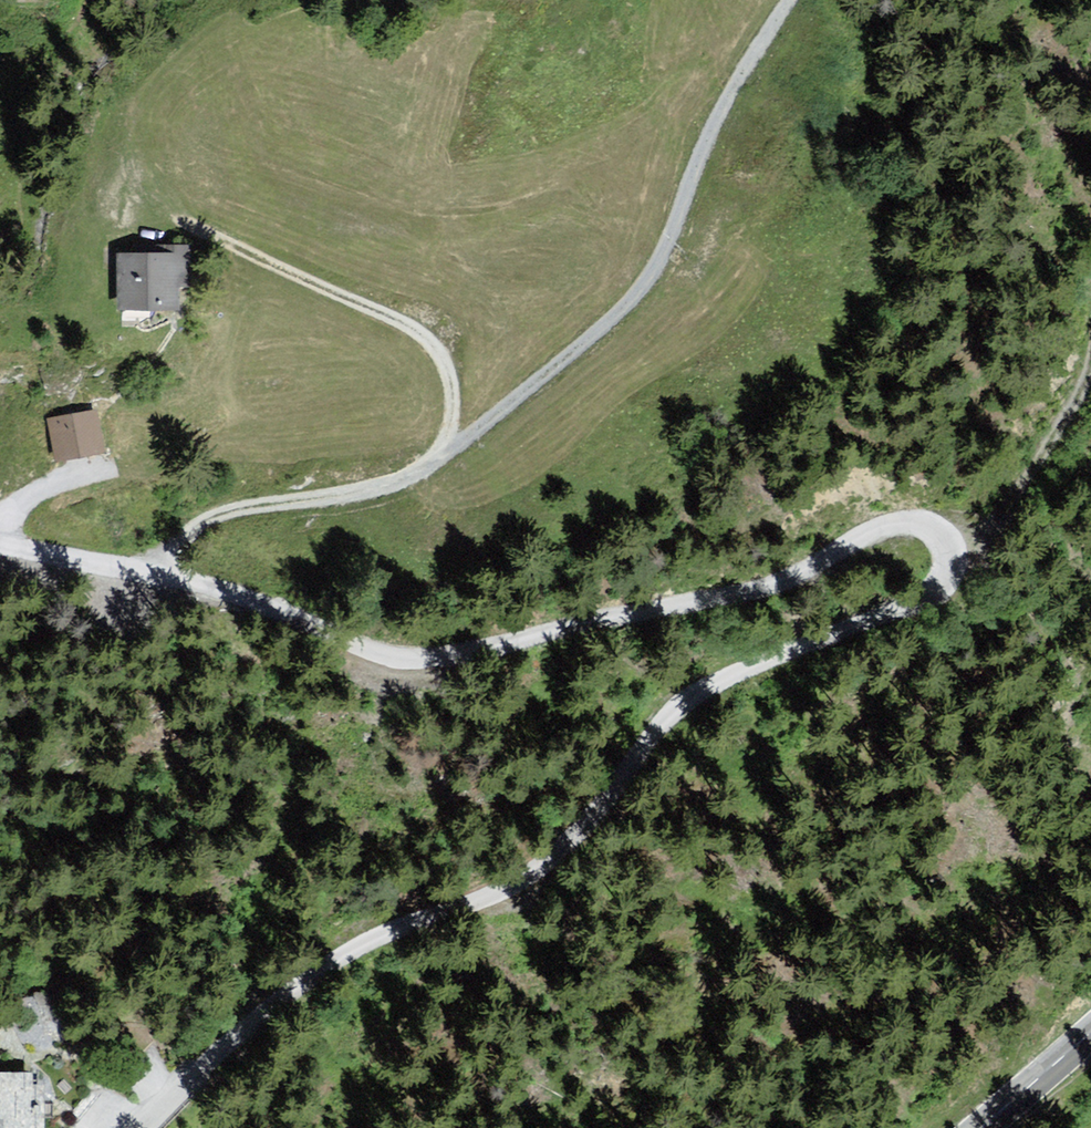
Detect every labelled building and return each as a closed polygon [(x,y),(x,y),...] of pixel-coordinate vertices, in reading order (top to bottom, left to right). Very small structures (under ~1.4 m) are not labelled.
[(155,253),(117,253),(117,311),(180,311),(180,287),(190,287),(190,245),(155,245),(155,253)] [(97,411),(48,419),(54,461),(104,453),(97,411)] [(0,1074),(0,1127),(27,1127),(29,1075),(0,1074)]
